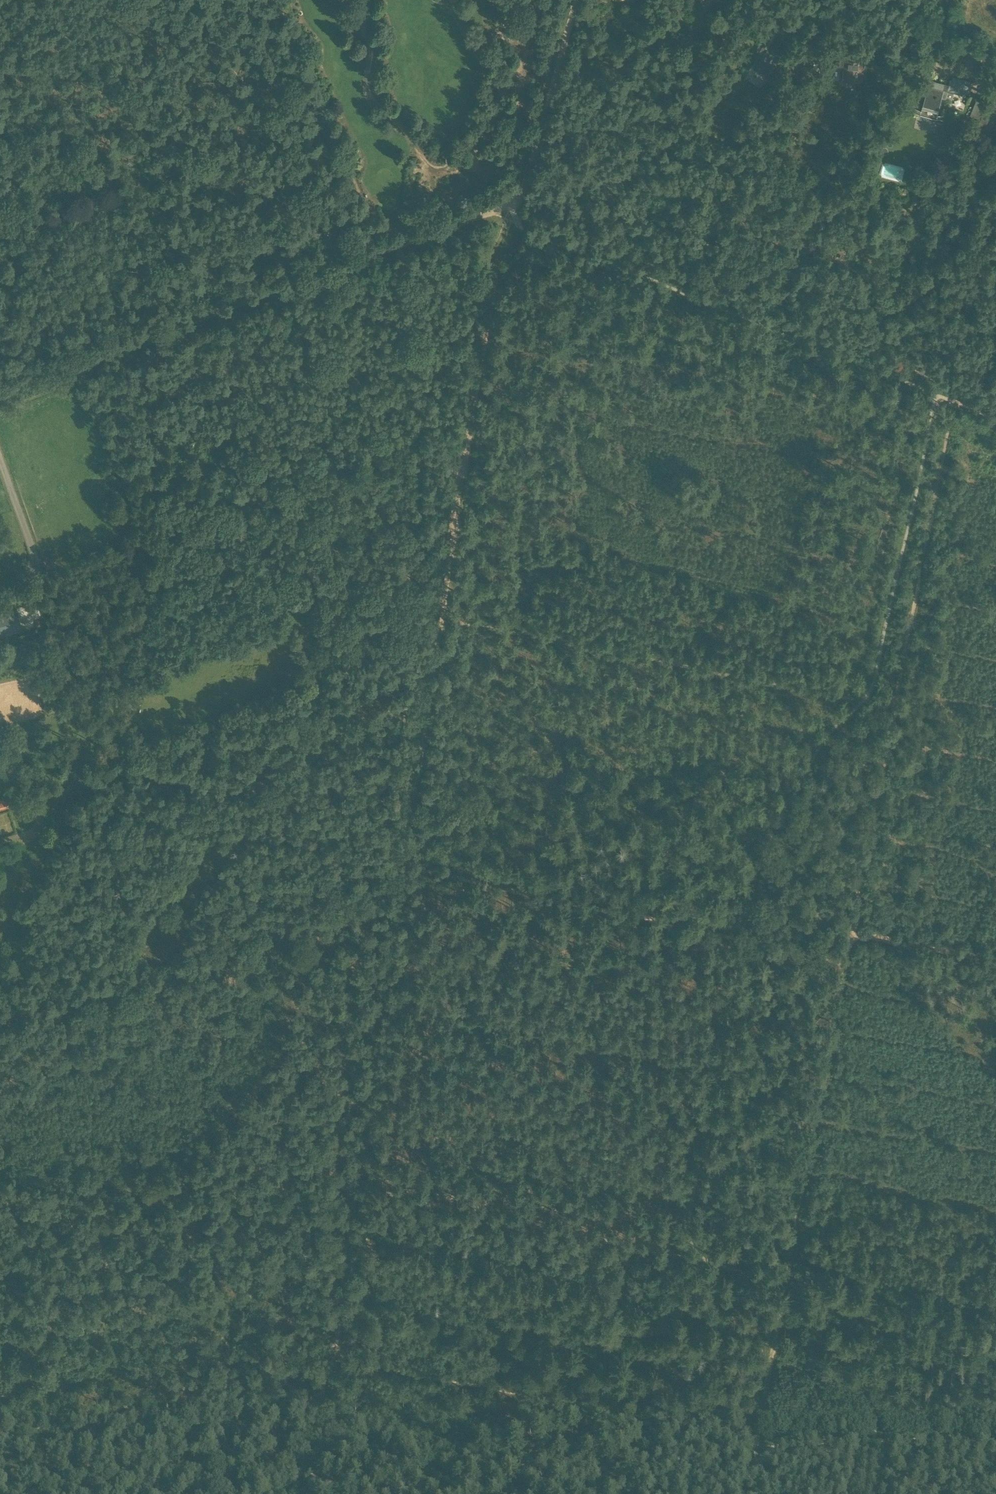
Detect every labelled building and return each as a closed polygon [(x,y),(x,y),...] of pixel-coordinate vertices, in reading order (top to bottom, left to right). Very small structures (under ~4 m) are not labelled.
[(784,53),(772,44),(760,60),(772,69),(784,53)] [(837,58),(837,67),(841,67),(841,78),(861,78),(862,59),(837,58)] [(926,77),(919,104),(934,108),(932,115),(940,117),(946,96),(941,94),(944,82),(926,77)] [(984,108),(975,105),(971,116),(979,119),(984,108)] [(938,199),(946,186),(941,183),(933,196),(938,199)] [(885,199),(889,192),(884,189),(880,196),(885,199)] [(93,530),(95,537),(106,533),(103,526),(93,530)] [(18,607),(4,611),(6,618),(0,620),(0,636),(24,629),(18,607)] [(0,799),(0,806),(14,801),(12,795),(0,799)]
